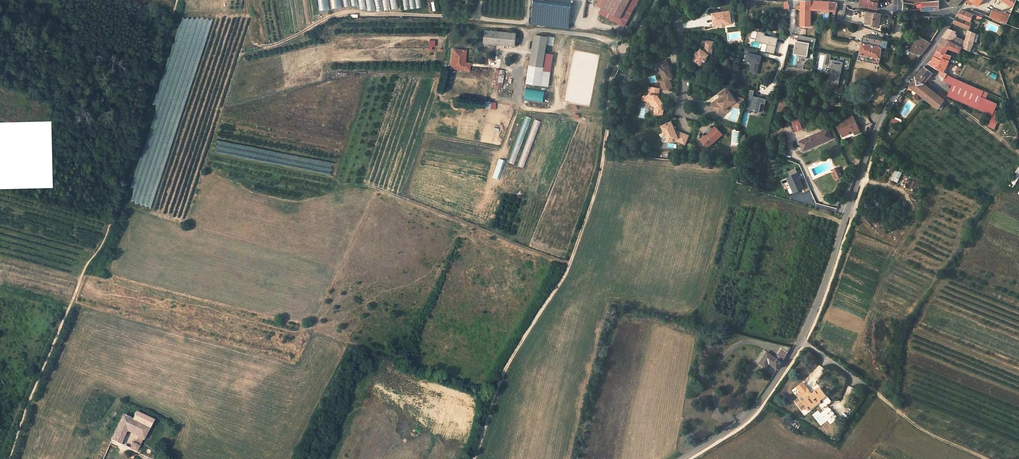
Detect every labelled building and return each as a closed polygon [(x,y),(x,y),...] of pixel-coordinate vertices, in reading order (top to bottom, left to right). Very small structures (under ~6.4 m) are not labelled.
[(319,11),(328,10),(327,0),(318,0),(319,11)] [(342,8),(340,0),(330,0),(332,9),(342,8)] [(344,7),(359,5),(359,10),(367,9),(367,11),(375,10),(373,0),(343,0),(344,7)] [(397,9),(396,0),(381,0),(383,11),(391,10),(397,9)] [(627,0),(604,0),(604,1),(600,8),(598,12),(624,26),(633,8),(625,4),(627,0)] [(801,0),(801,1),(801,5),(801,9),(800,26),(810,26),(811,10),(816,10),(817,1),(811,1),(801,0)] [(860,4),(869,8),(877,9),(878,2),(878,0),(861,0),(860,4)] [(832,2),(817,1),(816,10),(836,11),(837,6),(837,3),(835,2),(832,2)] [(933,1),(922,2),(922,10),(930,10),(939,10),(939,1),(936,1),(933,1)] [(962,10),(960,10),(957,15),(966,20),(971,21),(974,14),(971,13),(969,13),(962,10)] [(1010,14),(1005,12),(1004,15),(992,10),(989,17),(1006,24),(1010,14)] [(720,25),(725,24),(731,23),(730,11),(713,13),(714,26),(715,25),(720,25)] [(867,11),(865,23),(879,26),(881,14),(867,11)] [(959,22),(955,19),(952,23),(957,26),(961,27),(964,28),(965,24),(959,22)] [(962,46),(970,50),(973,44),(976,33),(968,30),(965,40),(954,36),(956,31),(949,28),(943,37),(962,46)] [(510,45),(512,32),(480,29),(479,43),(510,45)] [(776,54),(780,39),(767,35),(768,33),(754,30),(752,38),(759,39),(758,42),(769,44),(767,52),(776,54)] [(537,85),(543,36),(530,34),(523,83),(537,85)] [(816,39),(798,35),(797,40),(796,40),(794,53),(801,55),(800,57),(807,59),(808,50),(813,51),(816,39)] [(918,36),(916,35),(908,51),(910,51),(918,36)] [(929,43),(918,36),(910,51),(917,54),(918,54),(921,55),(924,50),(928,45),(929,43)] [(884,40),(863,37),(862,43),(860,54),(859,54),(858,61),(864,62),(873,63),(873,64),(879,65),(884,40)] [(940,45),(949,48),(960,52),(962,46),(943,37),(938,44),(940,45)] [(712,49),(713,41),(706,41),(705,48),(703,47),(702,49),(701,47),(698,51),(697,52),(698,53),(696,55),(695,54),(694,55),(691,59),(699,65),(702,62),(703,63),(707,59),(706,58),(708,54),(707,53),(708,52),(709,48),(712,49)] [(982,47),(973,44),(970,50),(979,54),(982,47)] [(946,54),(949,48),(940,45),(938,48),(937,50),(944,54),(945,54),(946,54)] [(751,72),(758,73),(760,66),(758,65),(759,63),(761,63),(763,56),(757,55),(759,50),(747,47),(746,52),(747,53),(746,60),(755,62),(754,64),(753,64),(751,72)] [(433,60),(433,49),(395,51),(395,61),(433,60)] [(459,62),(460,50),(448,49),(447,61),(449,62),(448,68),(464,70),(465,65),(459,65),(459,62)] [(948,63),(951,56),(946,54),(945,54),(944,54),(937,50),(934,55),(932,59),(929,62),(928,63),(940,70),(943,72),(948,63)] [(844,62),(831,59),(830,65),(832,66),(828,86),(838,88),(844,62)] [(671,88),(668,79),(671,78),(667,65),(665,60),(658,62),(659,68),(662,80),(659,81),(661,88),(669,89),(669,88),(671,88)] [(915,77),(910,86),(913,88),(910,92),(915,96),(918,92),(938,108),(944,100),(937,94),(924,83),(933,73),(925,66),(922,69),(915,77)] [(493,87),(504,87),(504,69),(493,69),(493,87)] [(940,70),(938,73),(940,74),(939,75),(944,78),(947,74),(943,72),(940,70)] [(952,83),(958,87),(961,88),(968,92),(972,86),(956,78),(953,77),(950,76),(947,80),(952,83)] [(992,114),(994,109),(997,103),(985,98),(988,93),(972,86),(968,92),(961,88),(958,87),(952,83),(948,96),(992,114)] [(658,94),(660,88),(652,86),(651,90),(651,94),(650,93),(647,96),(644,95),(643,97),(642,100),(650,101),(656,108),(655,114),(661,115),(663,114),(665,105),(663,103),(663,102),(658,95),(658,94)] [(527,87),(525,98),(544,102),(546,91),(527,87)] [(754,90),(750,89),(745,109),(760,112),(763,113),(765,104),(766,99),(753,96),(754,90)] [(728,107),(736,101),(728,90),(723,93),(723,92),(719,95),(721,97),(712,104),(711,107),(717,115),(721,116),(728,111),(729,108),(728,107)] [(937,94),(944,100),(947,96),(940,90),(937,94)] [(994,109),(992,114),(989,120),(996,123),(1001,112),(994,109)] [(515,164),(531,117),(525,115),(509,162),(515,164)] [(853,117),(843,121),(836,124),(841,135),(848,131),(853,129),(855,134),(860,132),(853,117)] [(523,167),(541,121),(535,119),(517,165),(523,167)] [(802,129),(798,119),(791,122),(795,132),(802,129)] [(664,131),(665,135),(667,136),(668,140),(672,139),(672,140),(674,139),(676,138),(677,141),(684,144),(688,135),(680,132),(679,133),(676,134),(674,129),(676,126),(673,125),(671,121),(666,123),(666,124),(663,126),(664,130),(664,131)] [(710,131),(707,134),(707,133),(700,139),(707,148),(713,140),(713,139),(715,137),(716,138),(722,134),(715,126),(710,131)] [(827,129),(799,142),(803,151),(813,147),(812,146),(822,142),(822,143),(832,138),(827,129)] [(703,149),(694,147),(693,154),(701,156),(703,149)] [(836,171),(832,172),(835,179),(842,176),(838,167),(835,169),(836,171)] [(811,190),(805,177),(801,179),(796,168),(787,172),(789,176),(787,177),(794,192),(803,188),(805,192),(811,190)] [(902,173),(897,171),(892,180),(898,183),(902,173)] [(767,352),(759,363),(766,368),(769,363),(777,369),(784,360),(788,352),(782,349),(778,355),(780,356),(777,359),(767,352)] [(825,396),(819,388),(814,391),(815,392),(811,394),(806,388),(802,383),(797,387),(800,392),(797,395),(799,399),(802,396),(805,400),(802,402),(805,407),(809,404),(810,406),(815,402),(813,400),(814,399),(816,397),(819,401),(825,396)] [(819,401),(816,397),(814,399),(813,400),(815,402),(810,406),(811,408),(820,402),(819,401)] [(143,438),(153,420),(136,412),(132,420),(122,415),(111,440),(120,444),(124,437),(122,436),(125,429),(136,435),(143,438)] [(136,452),(141,442),(137,440),(135,444),(132,442),(129,449),(136,452)]
